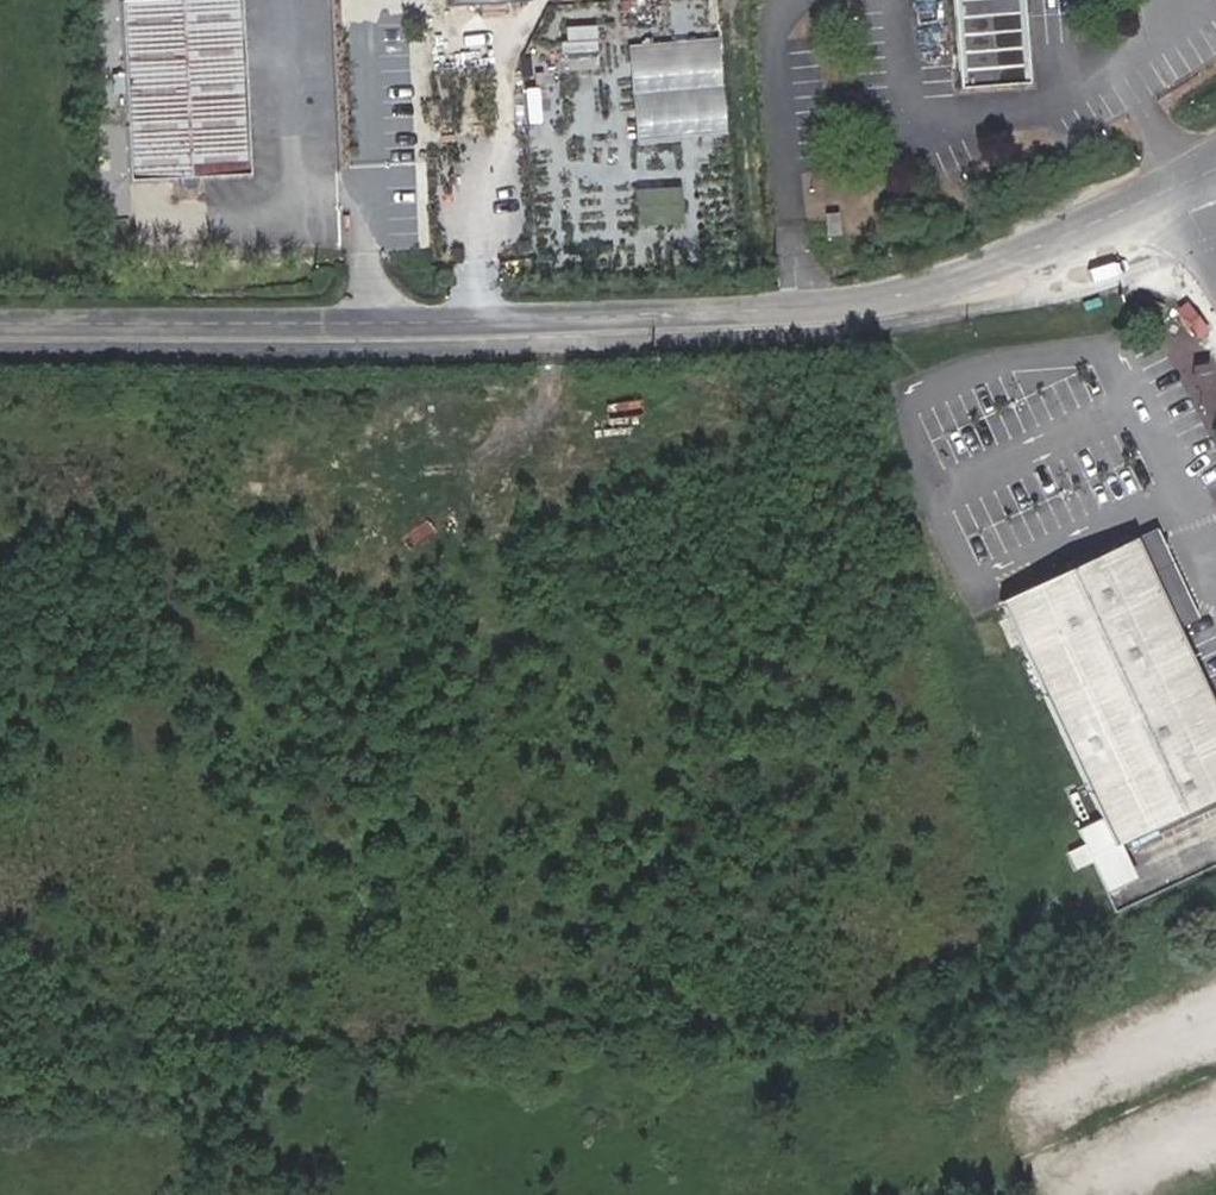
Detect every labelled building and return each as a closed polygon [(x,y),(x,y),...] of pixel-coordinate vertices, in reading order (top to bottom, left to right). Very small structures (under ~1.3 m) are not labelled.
[(119,73),(105,75),(107,96),(123,94),(129,180),(175,180),(176,189),(182,193),(187,194),(195,192),(199,186),(199,176),(249,171),(232,0),(122,0),(114,1),(119,73)] [(1017,78),(1013,0),(946,0),(951,82),(1017,78)] [(573,23),(572,65),(606,66),(607,24),(573,23)] [(732,38),(643,38),(643,135),(733,135),(732,38)] [(647,184),(647,222),(692,223),(693,184),(647,184)] [(810,205),(812,227),(825,226),(823,204),(810,205)] [(1194,615),(1154,525),(1132,535),(1173,625),(1194,615)] [(1093,816),(1072,826),(1100,889),(1124,878),(1107,842),(1215,793),(1215,720),(1173,625),(1132,535),(997,597),(1093,816)]
